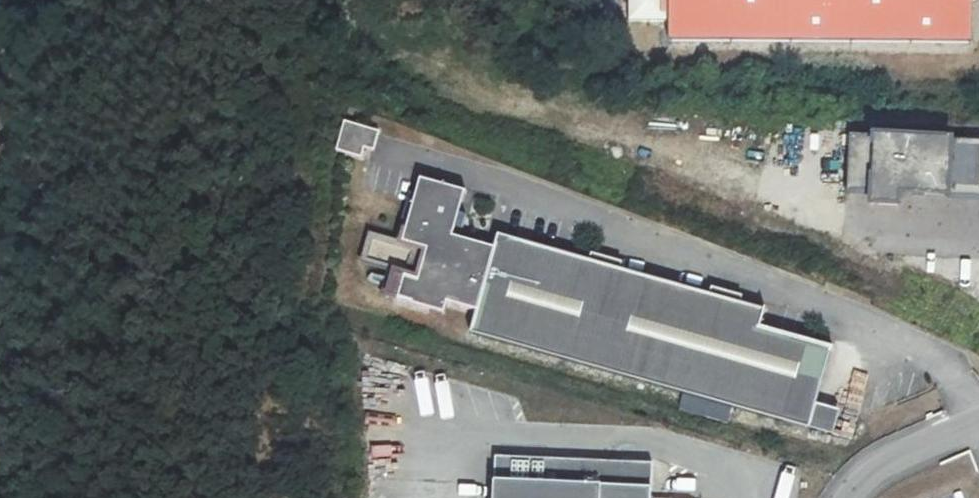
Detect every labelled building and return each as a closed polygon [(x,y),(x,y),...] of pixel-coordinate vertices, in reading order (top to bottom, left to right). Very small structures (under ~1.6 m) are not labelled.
[(666,41),(971,44),(971,0),(666,0),(666,41)] [(377,132),(344,123),(336,150),(358,156),(361,148),(372,151),(377,132)] [(850,144),(847,198),(978,204),(978,150),(850,144)] [(475,313),(492,250),(453,239),(466,192),(420,179),(402,245),(426,252),(419,280),(393,273),(385,301),(446,318),(450,306),(475,313)] [(426,252),(402,245),(370,236),(362,264),(393,273),(419,280),(426,252)] [(496,236),(492,250),(475,313),(469,333),(808,428),(832,435),(838,414),(815,407),(831,351),(756,330),(762,310),(496,236)] [(493,461),(492,497),(650,497),(651,468),(493,461)]
